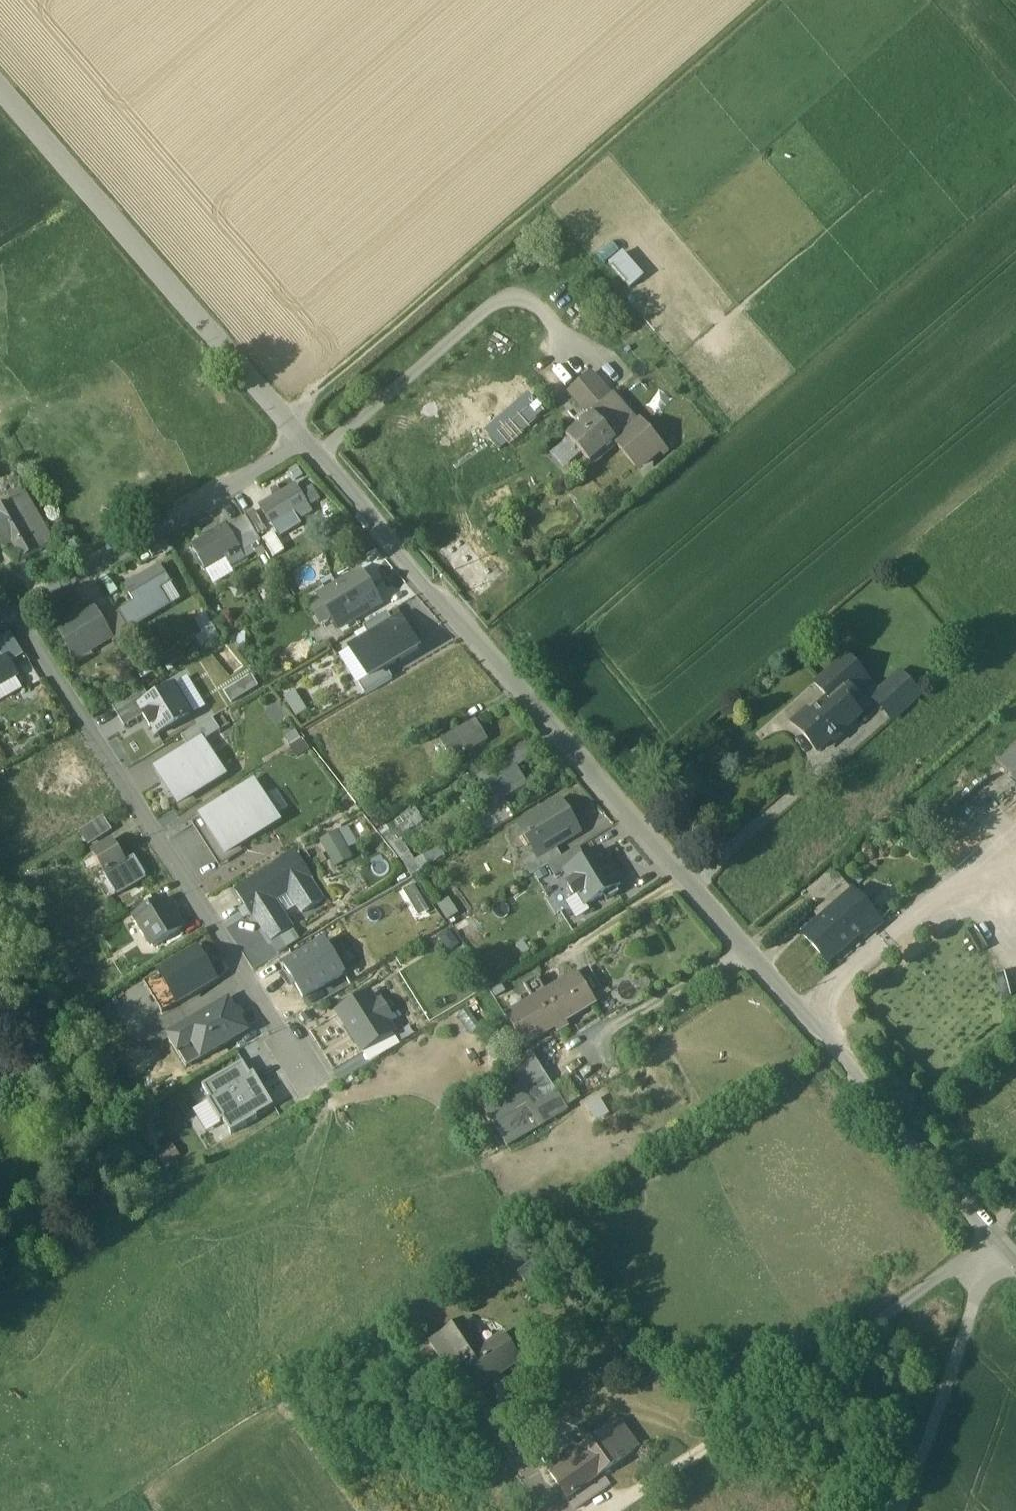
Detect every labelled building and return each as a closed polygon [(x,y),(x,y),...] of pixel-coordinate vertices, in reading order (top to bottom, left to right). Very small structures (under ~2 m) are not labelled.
[(629,251),(614,263),(635,289),(650,276),(629,251)] [(569,395),(589,418),(596,412),(612,398),(592,375),(569,395)] [(612,398),(596,412),(623,442),(617,447),(637,470),(659,450),(612,398)] [(512,445),(544,418),(535,408),(503,435),(512,445)] [(589,418),(568,436),(571,440),(568,442),(578,453),(581,451),(595,467),(617,447),(623,442),(596,412),(589,418)] [(54,543),(24,490),(19,493),(15,485),(2,492),(9,503),(10,503),(38,551),(54,543)] [(294,486),(259,507),(271,526),(304,503),(294,486)] [(10,503),(9,503),(0,508),(0,541),(4,548),(12,544),(22,560),(38,551),(10,503)] [(224,529),(191,548),(200,562),(216,552),(220,559),(237,549),(224,529)] [(159,568),(123,590),(134,607),(123,614),(133,631),(171,608),(162,593),(171,588),(159,568)] [(340,632),(380,608),(360,574),(334,589),(320,598),(340,632)] [(93,610),(58,631),(77,661),(111,641),(93,610)] [(211,614),(197,619),(204,636),(198,638),(202,649),(222,641),(211,614)] [(388,671),(419,652),(401,621),(394,625),(389,616),(364,630),(369,638),(351,649),(371,682),(388,671)] [(128,638),(116,620),(106,626),(119,644),(128,638)] [(188,648),(202,630),(190,621),(177,640),(188,648)] [(8,637),(0,642),(0,644),(10,658),(18,652),(8,637)] [(848,660),(822,683),(834,697),(839,692),(840,693),(861,674),(848,660)] [(0,664),(0,688),(15,679),(5,662),(0,664)] [(394,681),(388,671),(361,688),(367,698),(394,681)] [(919,697),(900,675),(873,699),(892,721),(919,697)] [(139,709),(157,739),(193,718),(176,688),(139,709)] [(834,697),(798,728),(818,751),(860,715),(840,693),(839,692),(834,697)] [(182,740),(190,753),(200,746),(220,733),(212,720),(182,740)] [(475,722),(441,743),(451,760),(486,739),(475,722)] [(532,745),(511,752),(516,767),(537,759),(532,745)] [(182,805),(222,778),(200,746),(190,753),(160,773),(182,805)] [(1005,760),(1015,772),(1015,750),(1005,760)] [(515,771),(494,784),(504,801),(526,788),(515,771)] [(253,790),(204,821),(228,858),(277,826),(253,790)] [(575,833),(559,805),(522,826),(538,855),(575,833)] [(101,820),(81,833),(90,846),(110,833),(101,820)] [(337,873),(359,863),(352,849),(358,847),(351,831),(324,843),(337,873)] [(124,865),(112,844),(94,855),(107,877),(109,876),(125,866),(124,865)] [(622,886),(602,853),(565,876),(585,908),(622,886)] [(408,857),(400,862),(408,875),(416,870),(408,857)] [(135,859),(124,865),(125,866),(109,876),(119,894),(146,877),(135,859)] [(299,859),(238,896),(252,920),(255,919),(272,946),(293,934),(276,906),(291,897),(304,918),(324,906),(310,883),(313,882),(299,859)] [(541,872),(534,861),(525,867),(531,878),(541,872)] [(845,883),(816,909),(826,920),(840,907),(841,908),(856,895),(845,883)] [(165,902),(135,920),(153,950),(183,932),(165,902)] [(826,920),(806,938),(828,963),(862,933),(841,908),(840,907),(826,920)] [(280,959),(301,946),(293,934),(272,946),(280,959)] [(286,968),(286,970),(304,1000),(344,975),(326,945),(286,968)] [(214,984),(195,952),(144,982),(162,1014),(214,984)] [(574,977),(504,1021),(520,1047),(522,1050),(552,1031),(555,1036),(565,1030),(562,1025),(592,1006),(574,977)] [(374,996),(342,1016),(365,1053),(393,1036),(397,1033),(374,996)] [(246,1036),(227,1005),(171,1037),(190,1069),(246,1036)] [(393,1036),(365,1053),(372,1064),(399,1047),(393,1036)] [(528,1058),(506,1072),(517,1090),(521,1097),(543,1083),(528,1058)] [(348,1062),(334,1069),(339,1078),(353,1072),(348,1062)] [(224,1124),(231,1137),(258,1121),(257,1120),(274,1110),(266,1096),(263,1098),(244,1065),(203,1089),(210,1101),(208,1103),(222,1126),(224,1124)] [(517,1090),(483,1112),(508,1153),(565,1117),(543,1083),(521,1097),(517,1090)] [(460,1373),(483,1357),(466,1331),(443,1346),(460,1373)] [(483,1357),(460,1373),(476,1396),(512,1371),(497,1348),(483,1357)] [(615,1466),(632,1453),(623,1441),(617,1445),(609,1434),(598,1442),(615,1466)] [(598,1442),(588,1449),(588,1450),(579,1457),(584,1464),(572,1472),(584,1488),(615,1466),(598,1442)] [(572,1472),(584,1464),(579,1457),(548,1479),(553,1486),(572,1472)] [(572,1472),(553,1486),(564,1502),(584,1488),(572,1472)]
